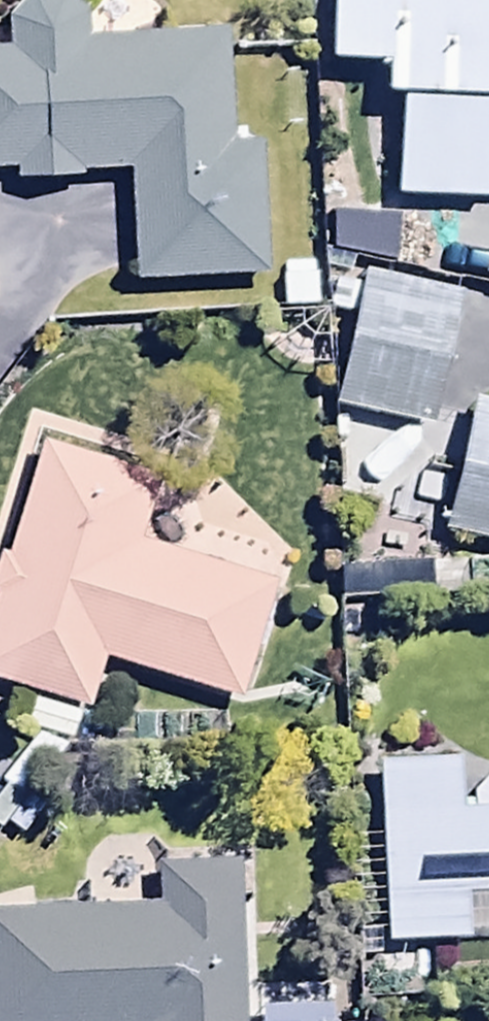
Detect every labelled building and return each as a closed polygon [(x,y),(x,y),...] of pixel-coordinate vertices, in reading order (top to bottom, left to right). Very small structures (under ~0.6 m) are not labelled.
[(333,68),(390,71),(388,103),(404,103),(400,205),(488,209),(488,0),(336,0),(333,68)] [(0,60),(0,175),(16,175),(16,188),(83,188),(83,177),(134,175),(138,290),(268,285),(263,148),(232,149),(229,50),(88,52),(88,22),(68,2),(30,3),(10,24),(10,60),(0,60)] [(320,267),(282,268),(283,316),(320,316),(320,267)] [(463,302),(367,278),(332,415),(428,440),(463,302)] [(478,408),(447,532),(488,545),(488,410),(478,408)] [(86,718),(102,667),(241,711),(278,595),(143,552),(163,491),(45,453),(10,564),(0,561),(0,691),(86,718)] [(65,759),(41,739),(0,788),(0,791),(4,795),(0,799),(0,836),(65,759)] [(473,802),(474,817),(462,818),(459,768),(382,772),(392,954),(472,949),(471,941),(488,940),(488,784),(473,802)] [(158,873),(160,913),(34,919),(33,899),(0,900),(0,1020),(248,1020),(241,869),(158,873)]
